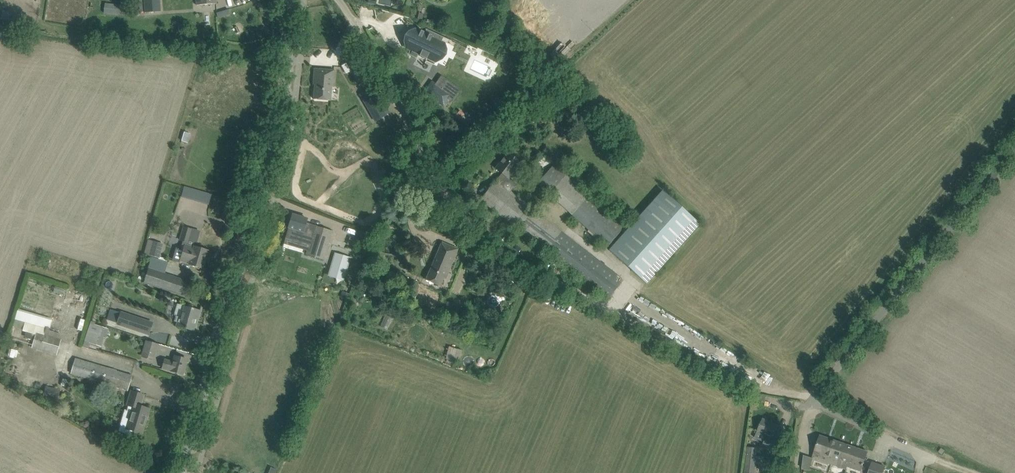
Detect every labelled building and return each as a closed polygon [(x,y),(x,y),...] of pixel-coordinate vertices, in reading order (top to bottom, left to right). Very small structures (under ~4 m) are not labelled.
[(145,12),(161,11),(160,0),(144,0),(145,12)] [(105,3),(104,13),(120,15),(121,4),(105,3)] [(452,41),(426,29),(425,30),(426,30),(424,34),(414,29),(406,48),(410,50),(408,54),(406,53),(405,53),(416,58),(417,58),(418,54),(436,62),(436,61),(445,43),(443,43),(441,42),(443,38),(444,38),(447,40),(452,42),(452,41)] [(355,56),(346,61),(358,81),(366,76),(355,56)] [(314,69),(313,84),(315,85),(313,99),(330,100),(331,87),(333,87),(334,70),(314,69)] [(451,95),(438,86),(432,82),(425,92),(425,93),(431,97),(443,106),(451,95)] [(371,89),(360,95),(366,106),(377,100),(371,89)] [(347,94),(335,124),(347,129),(359,99),(347,94)] [(459,106),(454,113),(459,117),(464,111),(459,106)] [(185,131),(182,141),(188,143),(191,133),(185,131)] [(444,163),(452,159),(449,153),(441,156),(444,163)] [(533,210),(509,194),(516,185),(508,178),(519,163),(507,153),(495,169),(502,173),(494,183),(494,182),(478,203),(483,206),(485,203),(519,229),(518,230),(608,300),(623,280),(534,209),(533,210)] [(547,154),(538,162),(546,171),(555,163),(547,154)] [(590,195),(591,194),(556,162),(537,183),(549,194),(607,246),(625,227),(590,195)] [(646,284),(700,224),(662,191),(609,250),(646,284)] [(307,219),(302,217),(292,215),(287,232),(295,235),(297,230),(312,234),(306,255),(324,260),(332,231),(306,223),(307,219)] [(183,226),(179,240),(189,243),(193,229),(183,226)] [(161,257),(163,242),(147,240),(145,255),(161,257)] [(450,269),(454,258),(458,249),(442,242),(426,280),(440,286),(448,268),(450,269)] [(207,251),(198,248),(193,247),(185,245),(180,260),(189,263),(193,265),(202,268),(207,251)] [(477,264),(483,267),(491,255),(485,251),(477,264)] [(335,253),(330,271),(337,273),(336,278),(344,281),(351,258),(335,253)] [(194,283),(185,280),(149,268),(143,283),(180,295),(190,298),(194,283)] [(455,304),(452,314),(458,316),(461,306),(455,304)] [(80,319),(82,308),(71,305),(68,316),(80,319)] [(200,311),(184,307),(182,306),(176,326),(194,331),(200,311)] [(50,328),(53,317),(17,310),(15,321),(50,328)] [(110,310),(107,320),(117,324),(149,334),(152,324),(121,313),(110,310)] [(106,339),(109,329),(95,324),(96,322),(90,320),(82,347),(89,349),(91,343),(101,347),(104,338),(106,339)] [(36,331),(31,348),(56,355),(56,353),(60,338),(36,332),(36,331)] [(141,356),(154,359),(158,344),(145,341),(141,356)] [(449,347),(445,359),(459,363),(462,350),(449,347)] [(187,359),(177,357),(174,356),(173,361),(164,358),(161,368),(183,374),(187,359)] [(132,376),(131,375),(75,359),(70,374),(127,391),(132,376)] [(45,386),(42,397),(57,401),(60,390),(45,386)] [(141,403),(143,395),(130,391),(126,405),(128,406),(127,410),(124,409),(118,432),(131,436),(132,430),(140,432),(145,417),(146,418),(149,409),(140,407),(141,403)] [(780,441),(773,437),(778,426),(763,419),(758,430),(767,434),(763,443),(762,445),(776,451),(780,441)] [(832,457),(837,442),(820,436),(815,452),(827,456),(825,462),(845,469),(846,466),(844,464),(844,462),(832,457)] [(868,452),(844,444),(837,442),(832,457),(844,462),(844,464),(846,466),(861,471),(868,452)] [(756,448),(748,447),(746,462),(747,462),(745,472),(752,472),(755,472),(755,469),(757,460),(758,448),(756,448)] [(885,467),(873,462),(869,472),(883,472),(885,467)]
